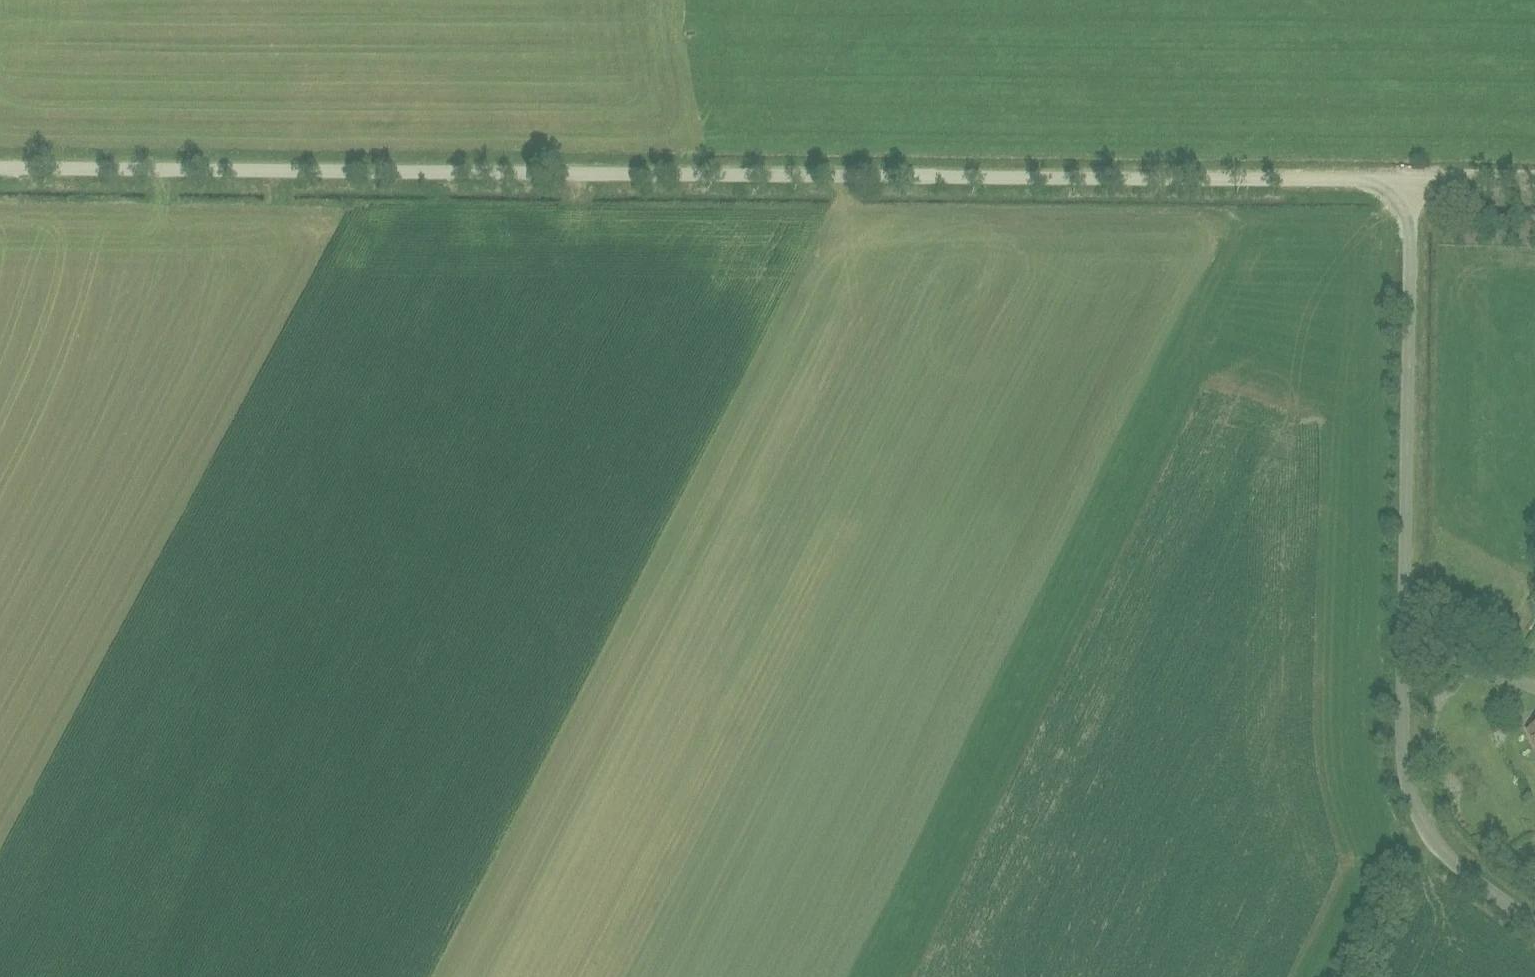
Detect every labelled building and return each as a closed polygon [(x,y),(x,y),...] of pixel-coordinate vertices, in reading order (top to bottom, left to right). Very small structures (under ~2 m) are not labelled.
[(1534,746),(1534,726),(1527,730),(1534,746)]
